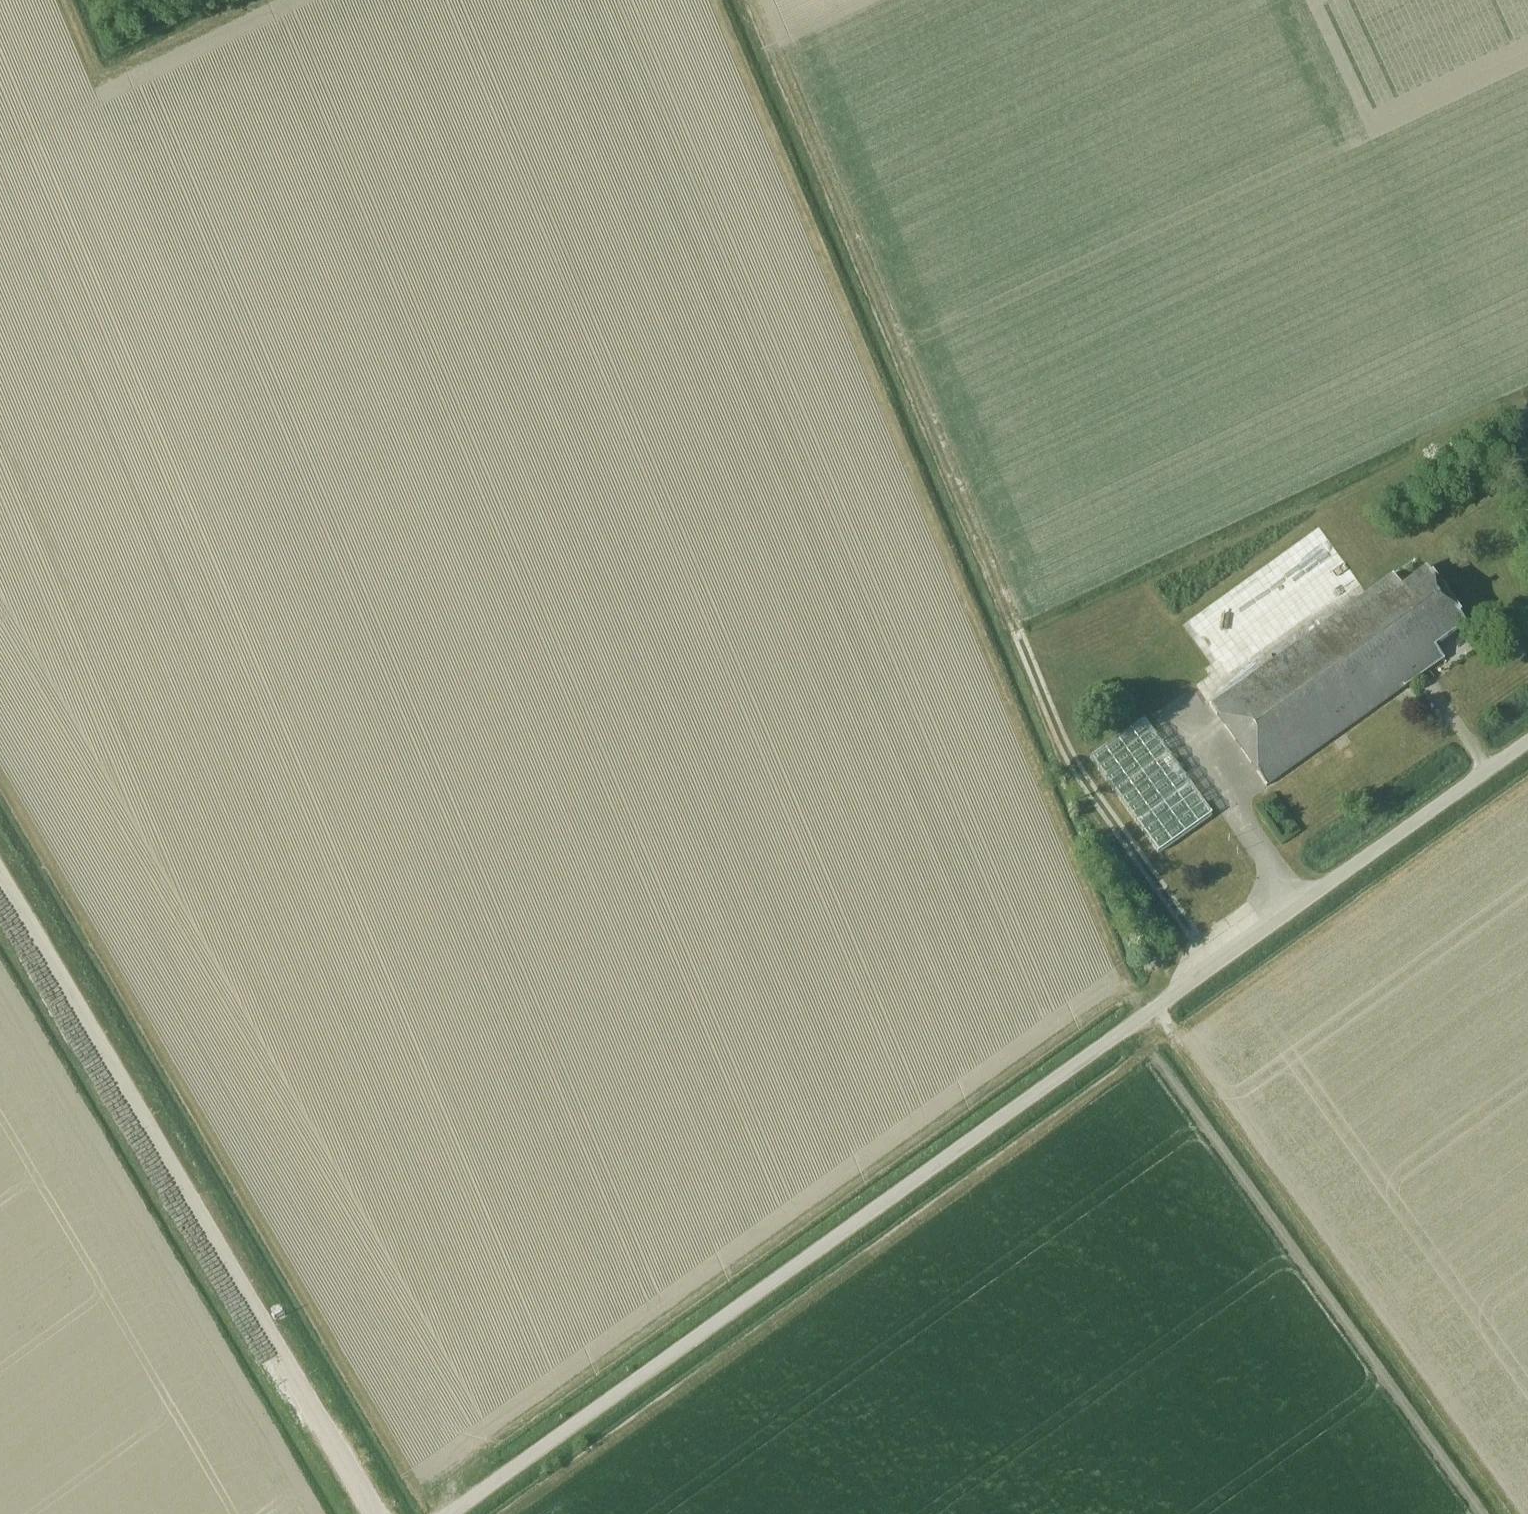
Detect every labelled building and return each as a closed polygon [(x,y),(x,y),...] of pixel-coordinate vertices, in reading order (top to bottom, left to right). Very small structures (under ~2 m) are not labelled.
[(1357,580),(1319,528),(1189,622),(1226,674),(1357,580)] [(1209,704),(1268,786),(1449,656),(1439,642),(1467,622),(1446,593),(1448,592),(1448,589),(1446,585),(1442,584),(1441,585),(1428,568),(1398,588),(1389,575),(1209,704)] [(1144,721),(1091,759),(1159,853),(1212,814),(1144,721)] [(1162,953),(1157,957),(1160,963),(1166,959),(1162,953)]
